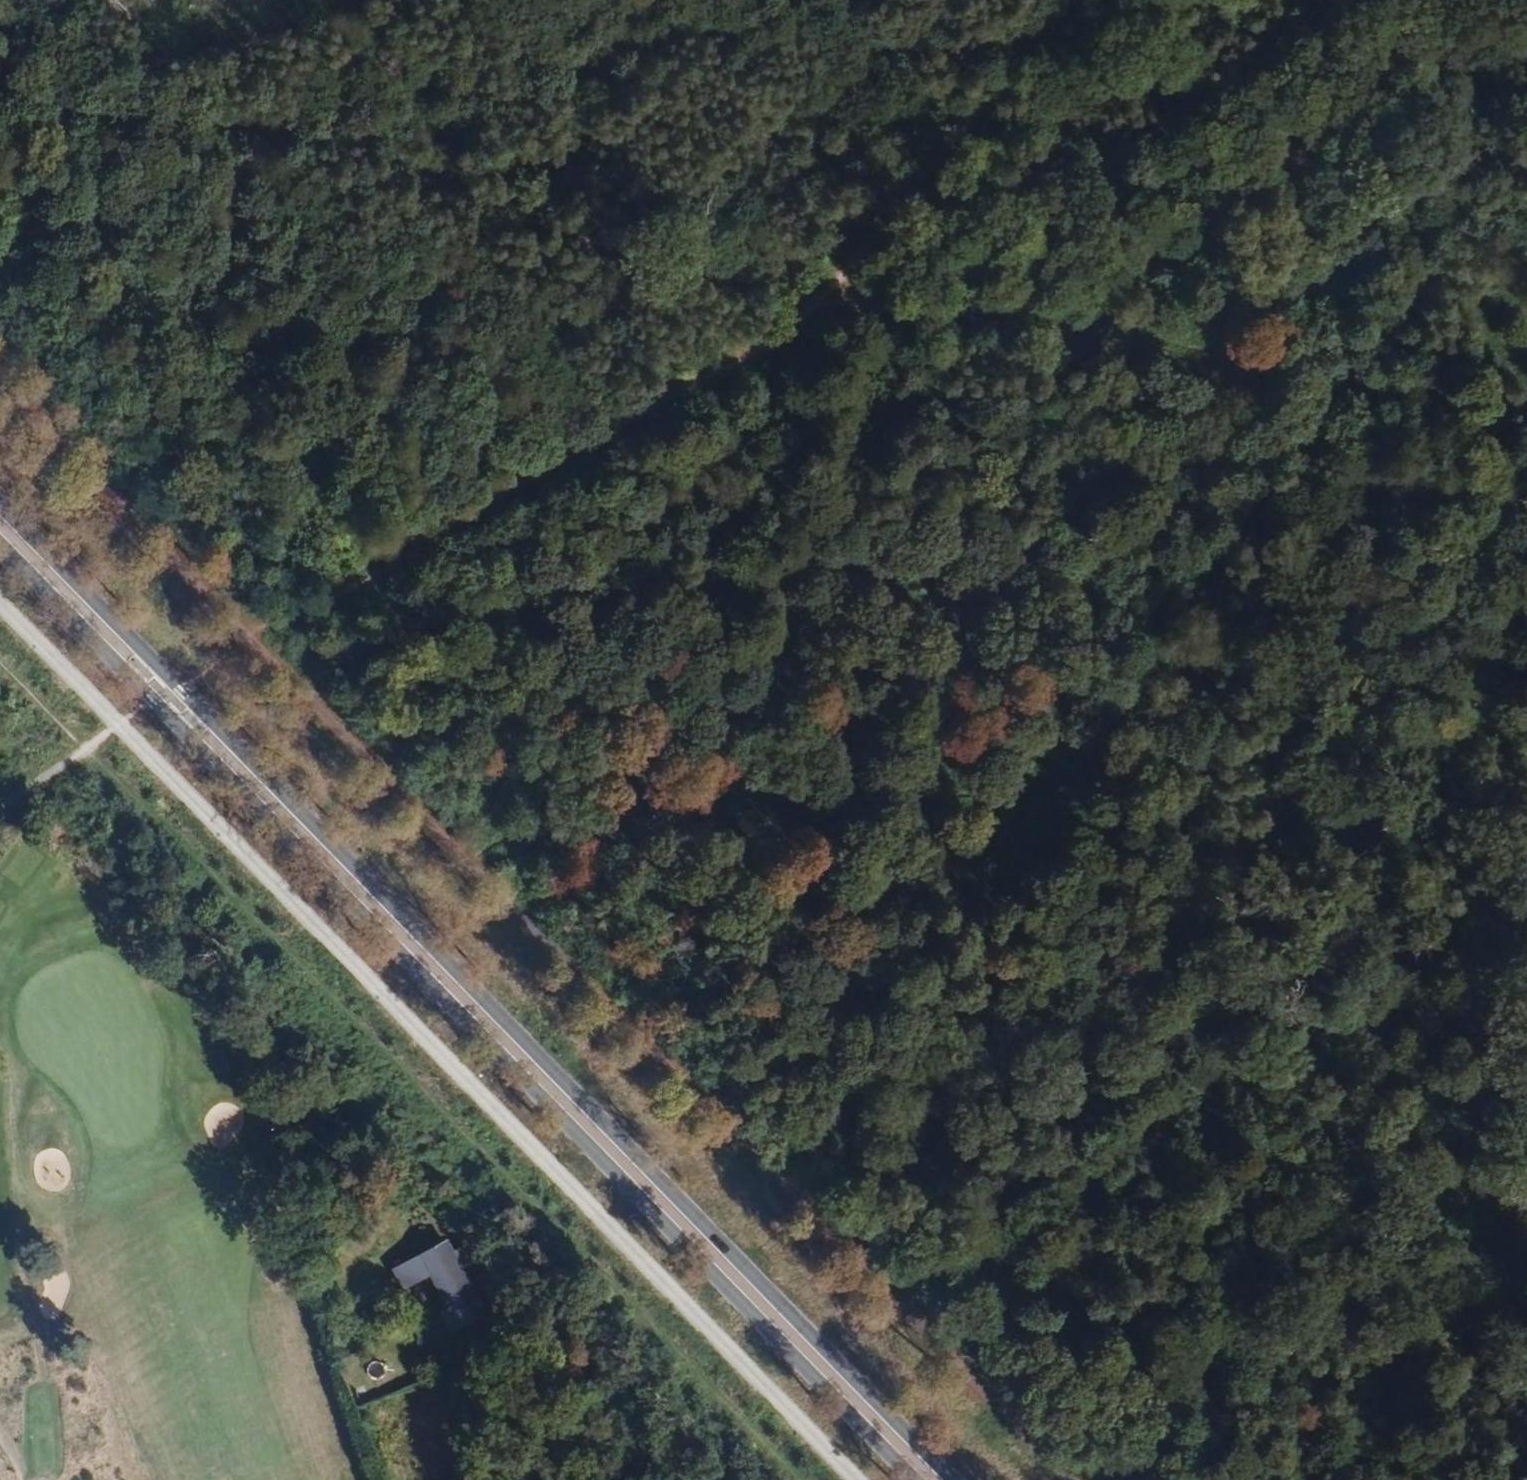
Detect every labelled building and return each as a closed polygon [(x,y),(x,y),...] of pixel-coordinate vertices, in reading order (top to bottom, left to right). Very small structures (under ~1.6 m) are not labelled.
[(457,1240),(425,1248),(444,1299),(475,1289),(457,1240)]
